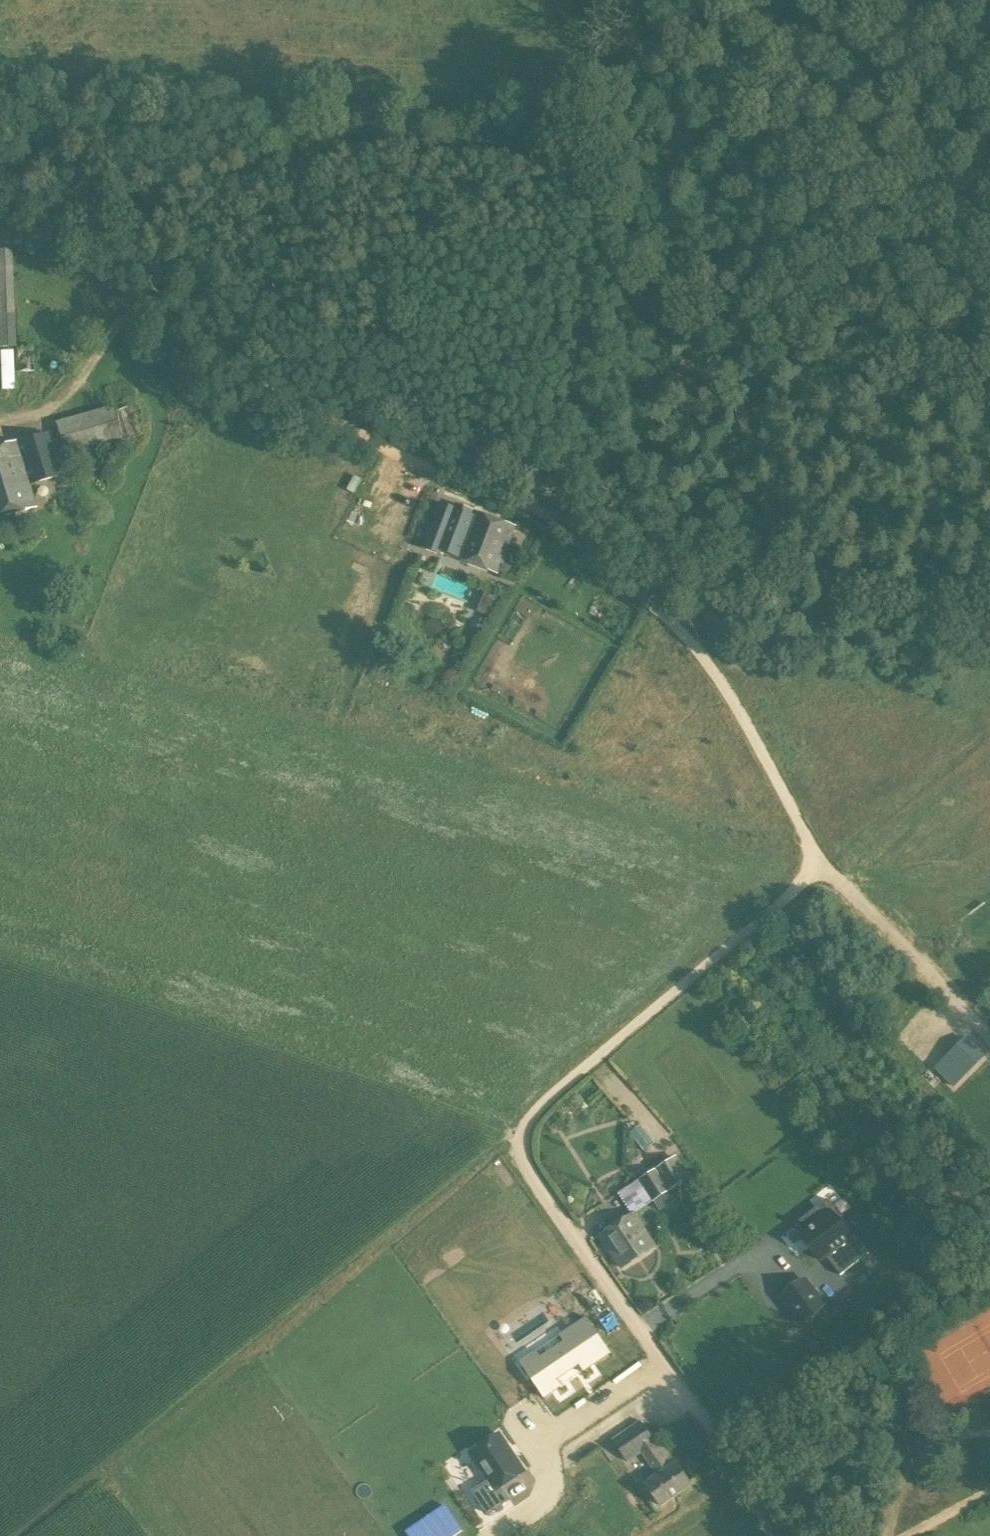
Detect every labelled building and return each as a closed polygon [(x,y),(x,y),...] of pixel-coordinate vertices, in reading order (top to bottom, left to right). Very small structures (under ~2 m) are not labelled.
[(15,346),(12,250),(0,251),(0,347),(15,346)] [(12,387),(11,348),(0,348),(0,387),(12,387)] [(26,375),(32,375),(32,369),(33,369),(33,349),(18,349),(19,369),(25,369),(26,375)] [(138,435),(137,431),(130,407),(114,412),(112,405),(55,423),(65,454),(66,458),(138,435)] [(29,483),(59,474),(47,431),(0,444),(0,515),(35,505),(29,483)] [(78,458),(82,477),(100,473),(95,454),(78,458)] [(457,557),(498,572),(515,525),(455,503),(442,540),(461,547),(457,557)] [(498,597),(485,592),(478,611),(491,616),(498,597)] [(964,1076),(982,1057),(964,1038),(945,1057),(964,1076)] [(639,1122),(628,1129),(642,1149),(652,1142),(639,1122)] [(674,1156),(619,1193),(632,1212),(633,1213),(688,1178),(674,1156)] [(828,1209),(808,1225),(798,1233),(807,1244),(818,1258),(848,1234),(828,1209)] [(632,1212),(600,1234),(622,1267),(654,1246),(633,1213),(632,1212)] [(782,1298),(801,1322),(824,1304),(805,1279),(782,1298)] [(536,1351),(519,1362),(544,1398),(561,1387),(556,1381),(579,1365),(584,1371),(610,1354),(586,1317),(559,1335),(564,1342),(540,1357),(536,1351)] [(640,1420),(613,1439),(628,1460),(640,1452),(656,1475),(644,1483),(659,1506),(691,1485),(675,1462),(669,1466),(654,1443),(655,1442),(640,1420)] [(498,1434),(470,1453),(489,1481),(473,1492),(487,1514),(509,1499),(501,1487),(524,1472),(498,1434)]
